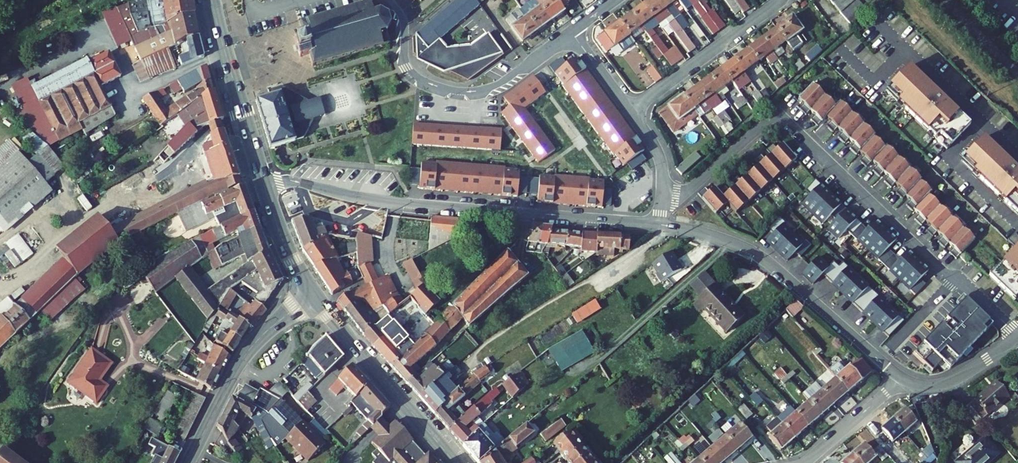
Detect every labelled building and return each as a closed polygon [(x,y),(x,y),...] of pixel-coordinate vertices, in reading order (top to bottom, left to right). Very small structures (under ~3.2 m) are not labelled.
[(166,23),(195,14),(192,0),(161,0),(166,23)] [(416,35),(417,36),(428,50),(441,39),(446,35),(456,27),(480,5),(475,0),(457,0),(416,35)] [(538,31),(548,25),(551,22),(550,20),(536,0),(534,0),(522,9),(538,31)] [(550,20),(551,22),(564,12),(562,8),(556,0),(536,0),(550,20)] [(573,0),(556,0),(562,8),(573,0)] [(695,49),(682,31),(659,0),(651,0),(644,5),(659,25),(666,21),(669,25),(690,54),(695,49)] [(688,27),(671,4),(677,0),(659,0),(682,31),(688,27)] [(687,11),(693,6),(714,36),(720,31),(696,0),(678,0),(687,11)] [(720,31),(725,27),(713,10),(711,11),(703,1),(704,0),(696,0),(720,31)] [(741,10),(733,0),(725,0),(735,15),(741,10)] [(743,14),(749,9),(743,0),(733,0),(741,10),(743,14)] [(833,4),(839,12),(855,0),(839,0),(833,4)] [(846,21),(856,12),(858,10),(863,6),(858,0),(855,0),(839,12),(846,21)] [(313,66),(383,45),(388,43),(390,41),(387,33),(386,31),(389,25),(391,25),(391,24),(389,24),(387,17),(389,16),(388,15),(386,16),(380,12),(381,11),(380,10),(379,12),(374,14),(370,2),(300,24),(304,35),(294,38),(300,57),(310,55),(313,66)] [(652,31),(659,25),(644,5),(632,14),(645,31),(657,47),(663,56),(672,68),(684,59),(675,47),(668,52),(652,31)] [(129,6),(117,9),(132,41),(135,49),(139,47),(135,36),(138,34),(130,15),(129,6)] [(102,14),(118,48),(132,41),(117,9),(116,7),(102,14)] [(858,13),(862,17),(869,11),(865,7),(858,13)] [(507,20),(522,43),(538,31),(522,9),(507,20)] [(846,21),(852,26),(862,17),(858,13),(856,12),(846,21)] [(141,62),(168,49),(181,43),(200,37),(195,14),(181,18),(163,27),(166,34),(139,47),(135,49),(141,62)] [(633,40),(645,31),(632,14),(620,23),(630,36),(633,40)] [(792,16),(776,28),(777,29),(786,42),(791,49),(800,43),(794,35),(802,30),(792,16)] [(659,25),(662,29),(669,25),(666,21),(659,25)] [(630,36),(620,23),(619,22),(597,38),(608,53),(630,36)] [(456,27),(446,35),(449,39),(459,31),(456,27)] [(763,39),(777,58),(785,53),(780,46),(786,42),(777,29),(763,39)] [(428,50),(417,36),(418,60),(445,72),(450,71),(503,52),(489,33),(473,46),(448,48),(441,39),(428,50)] [(200,37),(181,43),(185,57),(179,59),(182,66),(205,57),(200,37)] [(770,65),(778,59),(777,58),(763,39),(749,50),(758,62),(765,57),(770,65)] [(657,47),(652,50),(659,59),(663,56),(657,47)] [(810,62),(822,51),(819,47),(814,51),(813,50),(805,57),(810,62)] [(135,65),(143,83),(176,69),(168,49),(141,62),(135,65)] [(749,50),(735,60),(744,72),(758,62),(749,50)] [(503,52),(450,71),(470,79),(504,54),(503,52)] [(89,64),(87,61),(44,83),(37,86),(35,82),(30,84),(26,86),(28,91),(17,96),(20,103),(24,110),(29,120),(27,121),(31,128),(33,127),(35,131),(40,141),(42,143),(55,136),(59,143),(83,131),(85,135),(116,116),(101,87),(121,77),(109,53),(89,64)] [(550,66),(555,73),(571,61),(566,54),(550,66)] [(555,73),(564,85),(585,69),(576,57),(571,61),(555,73)] [(732,81),(739,91),(751,83),(744,72),(735,60),(723,69),(732,81)] [(796,74),(804,67),(800,61),(799,62),(795,65),(792,68),(796,74)] [(133,66),(141,83),(143,83),(135,65),(133,66)] [(207,67),(170,86),(175,95),(182,90),(184,94),(197,86),(198,88),(211,82),(207,67)] [(653,67),(647,71),(656,83),(661,79),(653,67)] [(886,91),(947,150),(970,125),(910,67),(886,91)] [(563,86),(614,154),(616,153),(638,137),(586,68),(585,69),(564,85),(563,86)] [(725,86),(732,81),(723,69),(710,78),(722,93),(724,96),(729,92),(725,86)] [(537,162),(546,156),(555,149),(525,108),(545,93),(533,76),(504,96),(510,105),(502,111),(501,112),(537,162)] [(696,88),(712,109),(721,102),(717,97),(722,93),(710,78),(696,88)] [(12,87),(17,96),(28,91),(26,86),(30,84),(27,79),(12,87)] [(774,84),(778,89),(786,83),(782,79),(774,84)] [(161,126),(176,115),(202,98),(214,92),(211,82),(198,88),(199,90),(166,111),(156,118),(161,126)] [(825,96),(813,85),(799,100),(804,105),(800,109),(806,116),(811,111),(825,96)] [(256,101),(271,149),(288,144),(304,139),(307,134),(314,120),(320,108),(309,101),(290,91),(281,94),(279,88),(268,91),(270,97),(256,101)] [(712,109),(696,88),(684,97),(698,115),(700,118),(712,109)] [(153,113),(154,116),(165,109),(158,98),(166,94),(163,89),(143,99),(153,113)] [(765,102),(770,98),(764,90),(759,93),(765,102)] [(176,115),(183,125),(192,119),(196,117),(206,112),(207,115),(194,122),(188,125),(194,131),(205,127),(210,125),(220,121),(224,120),(216,92),(214,92),(202,98),(176,115)] [(753,96),(761,106),(765,102),(759,93),(758,92),(753,96)] [(717,97),(721,102),(726,99),(724,96),(722,93),(717,97)] [(510,105),(504,96),(501,98),(502,111),(510,105)] [(698,115),(684,97),(684,96),(659,114),(670,128),(676,124),(679,129),(698,115)] [(836,107),(825,96),(811,111),(815,116),(811,120),(818,127),(827,117),(836,107)] [(323,107),(320,98),(309,101),(320,108),(314,120),(325,116),(323,107)] [(748,103),(744,98),(735,104),(738,109),(748,103)] [(852,114),(840,103),(836,107),(827,117),(831,122),(827,127),(833,133),(838,128),(852,114)] [(154,116),(155,117),(166,110),(165,109),(154,116)] [(166,110),(155,117),(156,118),(166,111),(166,110)] [(717,116),(724,125),(730,121),(723,111),(717,116)] [(192,119),(194,122),(207,115),(206,112),(196,117),(192,119)] [(864,125),(852,114),(838,128),(843,133),(839,138),(845,144),(850,140),(864,125)] [(719,129),(724,125),(717,116),(712,119),(719,129)] [(213,135),(224,132),(222,125),(220,121),(210,125),(211,130),(213,135)] [(496,151),(497,128),(414,122),(413,145),(496,151)] [(673,133),(679,129),(676,124),(670,128),(673,133)] [(149,163),(154,171),(167,162),(205,127),(194,131),(188,125),(175,139),(167,148),(154,161),(153,160),(149,163)] [(875,136),(864,125),(850,140),(855,144),(850,149),(857,155),(860,152),(874,138),(875,136)] [(243,186),(224,132),(213,135),(211,136),(203,150),(213,180),(123,225),(110,232),(119,243),(179,214),(179,215),(208,201),(214,198),(243,186)] [(37,156),(55,176),(64,168),(49,148),(48,147),(42,143),(40,141),(31,134),(23,140),(37,156)] [(162,142),(167,148),(175,139),(171,134),(162,142)] [(49,148),(59,143),(55,136),(42,143),(48,147),(49,148)] [(647,148),(638,137),(616,153),(624,165),(627,163),(642,152),(647,148)] [(885,149),(874,138),(860,152),(865,157),(860,162),(867,168),(873,162),(885,149)] [(1017,215),(1017,171),(984,138),(962,161),(1017,215)] [(18,153),(9,143),(0,150),(0,169),(18,153)] [(773,145),(767,151),(771,156),(784,171),(797,160),(783,145),(778,150),(773,145)] [(898,158),(887,147),(885,149),(873,162),(878,166),(873,171),(880,177),(884,173),(898,158)] [(647,158),(642,152),(627,163),(632,169),(647,158)] [(676,169),(682,175),(701,159),(696,152),(676,169)] [(28,164),(18,153),(0,169),(0,226),(36,194),(43,201),(52,193),(45,185),(55,176),(37,156),(28,164)] [(761,156),(755,161),(759,166),(773,181),(784,171),(771,156),(765,160),(761,156)] [(910,169),(898,158),(884,173),(889,177),(885,182),(891,188),(896,184),(910,169)] [(504,169),(504,166),(437,161),(437,164),(435,190),(502,195),(504,169)] [(420,189),(435,190),(437,164),(423,162),(420,189)] [(749,166),(743,172),(747,177),(761,192),(773,181),(759,166),(753,171),(749,166)] [(520,170),(504,169),(502,195),(518,196),(518,192),(520,177),(520,170)] [(921,180),(910,169),(896,184),(901,189),(896,193),(903,200),(906,196),(920,182),(921,180)] [(554,203),(556,176),(540,175),(540,178),(538,202),(554,203)] [(556,176),(554,203),(587,205),(589,180),(589,178),(556,176)] [(540,178),(520,177),(518,192),(539,194),(540,178)] [(737,177),(731,183),(735,187),(748,203),(761,192),(747,177),(741,182),(737,177)] [(589,180),(587,205),(603,206),(603,204),(604,189),(604,181),(589,180)] [(831,195),(815,181),(805,191),(810,196),(802,204),(812,214),(831,195)] [(931,193),(920,182),(906,196),(911,201),(906,206),(913,212),(914,211),(928,196),(931,193)] [(180,216),(209,202),(214,199),(245,186),(245,185),(243,186),(214,198),(208,201),(179,215),(180,216)] [(215,218),(220,228),(241,218),(254,213),(245,186),(214,199),(209,202),(180,216),(187,232),(215,218)] [(725,188),(719,193),(728,204),(737,213),(748,203),(735,187),(729,192),(725,188)] [(73,193),(79,202),(85,198),(79,189),(73,193)] [(612,190),(604,189),(603,204),(611,204),(612,190)] [(705,189),(698,195),(716,215),(728,204),(719,193),(715,189),(709,194),(705,189)] [(836,221),(846,210),(831,195),(812,214),(823,224),(831,216),(836,221)] [(940,207),(928,196),(914,211),(919,216),(915,220),(921,227),(926,222),(940,207)] [(317,240),(326,237),(331,237),(356,241),(360,222),(341,217),(340,221),(338,234),(337,236),(335,236),(335,233),(333,233),(330,226),(315,231),(311,220),(324,218),(325,213),(328,201),(323,200),(323,203),(307,205),(307,208),(291,211),(294,222),(292,222),(303,251),(318,243),(317,240)] [(325,213),(338,216),(341,205),(328,201),(325,213)] [(360,222),(358,234),(372,237),(382,239),(387,216),(341,205),(338,216),(341,217),(360,222)] [(951,218),(940,207),(926,222),(931,227),(926,231),(933,238),(937,233),(951,218)] [(852,236),(862,225),(846,210),(836,221),(828,229),(838,239),(846,231),(852,236)] [(239,236),(260,228),(254,213),(241,218),(220,228),(200,238),(204,247),(208,246),(237,232),(239,236)] [(105,225),(110,232),(123,225),(117,214),(105,225)] [(78,277),(119,243),(110,232),(105,225),(98,216),(56,249),(63,259),(78,277)] [(454,239),(461,220),(431,217),(429,252),(440,246),(454,239)] [(785,224),(779,218),(768,230),(773,235),(767,241),(777,251),(792,235),(783,226),(785,224)] [(963,230),(951,218),(937,233),(942,238),(938,242),(944,249),(949,244),(963,230)] [(862,225),(852,236),(867,250),(886,231),(875,221),(867,230),(862,225)] [(538,244),(543,226),(533,225),(526,251),(528,252),(534,253),(538,244)] [(551,232),(553,227),(543,226),(538,244),(534,253),(543,254),(543,252),(545,248),(548,245),(548,244),(551,232)] [(208,254),(215,270),(241,258),(244,266),(206,292),(188,269),(176,278),(208,320),(213,314),(218,308),(219,306),(229,291),(230,290),(241,282),(258,271),(252,260),(268,252),(260,228),(239,236),(239,237),(221,246),(212,252),(208,254)] [(974,241),(963,230),(949,244),(954,249),(949,254),(956,260),(974,241)] [(896,241),(886,231),(867,250),(878,260),(877,260),(883,266),(893,256),(888,250),(896,241)] [(582,248),(582,235),(570,233),(551,232),(548,244),(558,245),(582,248)] [(371,246),(372,237),(358,234),(356,241),(357,253),(358,266),(357,267),(364,279),(374,274),(370,264),(372,263),(370,246),(371,246)] [(989,277),(1015,302),(1017,298),(1017,237),(1015,234),(1008,241),(1016,249),(989,277)] [(6,243),(22,264),(33,255),(18,235),(6,243)] [(597,235),(582,235),(582,248),(582,253),(597,253),(597,235)] [(630,238),(597,235),(597,253),(596,256),(614,257),(614,250),(620,250),(623,250),(629,251),(630,238)] [(800,258),(811,246),(806,241),(802,245),(792,235),(777,251),(787,261),(795,253),(800,258)] [(336,260),(339,259),(326,237),(317,240),(318,243),(303,251),(314,268),(332,261),(336,260)] [(455,242),(454,239),(440,246),(443,249),(455,242)] [(139,273),(143,278),(156,293),(176,278),(188,269),(202,259),(191,242),(178,248),(152,263),(139,273)] [(356,253),(355,243),(347,245),(349,254),(356,253)] [(258,271),(241,282),(260,295),(267,301),(280,282),(283,281),(268,252),(252,260),(258,271)] [(528,277),(507,252),(452,306),(463,319),(470,327),(528,277)] [(680,261),(675,252),(655,264),(660,273),(658,275),(663,282),(683,269),(679,262),(680,261)] [(899,261),(893,256),(883,266),(889,272),(890,271),(900,281),(918,262),(908,252),(899,261)] [(415,268),(424,282),(435,275),(425,255),(412,261),(414,266),(415,268)] [(803,274),(818,289),(827,279),(838,268),(833,263),(828,268),(818,258),(803,274)] [(15,306),(31,322),(37,315),(28,306),(34,300),(43,309),(52,301),(78,277),(63,259),(15,306)] [(323,280),(343,273),(336,260),(332,261),(314,268),(323,280)] [(418,291),(424,284),(425,284),(424,282),(415,268),(414,266),(412,261),(403,265),(418,291)] [(928,272),(918,262),(900,281),(910,291),(909,291),(915,296),(925,286),(920,281),(928,272)] [(843,294),(858,278),(843,263),(838,268),(827,279),(843,294)] [(560,275),(565,271),(561,266),(556,270),(560,275)] [(323,280),(333,295),(353,284),(346,272),(343,273),(323,280)] [(122,285),(126,291),(143,278),(139,273),(122,285)] [(338,303),(345,311),(356,303),(363,301),(365,302),(366,304),(368,303),(375,310),(376,308),(377,310),(383,307),(392,300),(398,308),(404,303),(399,297),(398,297),(387,276),(378,281),(374,274),(364,279),(367,286),(354,292),(351,289),(348,295),(338,303)] [(569,288),(574,284),(567,274),(562,278),(569,288)] [(704,274),(690,285),(701,297),(697,301),(703,309),(726,333),(744,317),(735,307),(733,309),(726,301),(728,300),(721,292),(723,291),(716,283),(714,285),(704,274)] [(563,286),(556,276),(551,280),(558,290),(563,286)] [(62,311),(84,291),(78,285),(82,281),(78,278),(53,302),(62,311)] [(858,308),(873,292),(858,278),(843,294),(858,308)] [(424,284),(418,291),(410,298),(410,299),(426,315),(441,302),(424,284)] [(219,306),(227,311),(237,295),(230,290),(229,291),(219,306)] [(873,323),(888,307),(873,292),(858,308),(873,323)] [(255,301),(263,308),(267,301),(260,295),(255,301)] [(0,304),(0,316),(1,317),(14,305),(8,297),(0,304)] [(578,324),(607,306),(601,297),(572,315),(578,324)] [(426,315),(410,299),(404,303),(398,308),(389,316),(381,323),(375,327),(364,336),(373,347),(391,367),(426,337),(435,325),(426,315)] [(28,306),(37,315),(41,311),(43,309),(34,300),(28,306)] [(392,300),(383,307),(389,316),(398,308),(392,300)] [(989,322),(966,300),(914,355),(933,372),(942,362),(950,370),(985,331),(982,329),(989,322)] [(235,316),(239,319),(249,328),(251,330),(267,311),(263,308),(255,301),(251,306),(247,302),(235,316)] [(356,303),(345,311),(364,336),(375,327),(381,323),(375,315),(373,312),(366,304),(365,302),(363,301),(356,303)] [(703,309),(697,301),(693,305),(700,312),(703,309)] [(42,312),(51,321),(62,311),(53,302),(42,312)] [(786,311),(792,318),(803,308),(797,302),(786,311)] [(373,312),(377,310),(376,308),(375,310),(368,303),(366,304),(373,312)] [(31,322),(15,306),(14,305),(1,317),(0,318),(0,351),(31,322)] [(218,308),(213,314),(208,320),(207,321),(212,324),(217,316),(224,321),(220,328),(221,328),(220,329),(230,336),(231,334),(241,340),(249,328),(239,319),(235,316),(231,313),(230,313),(227,311),(219,306),(218,308)] [(449,333),(463,319),(452,306),(435,325),(426,337),(391,367),(407,384),(417,376),(416,375),(415,375),(411,370),(416,365),(436,347),(449,333)] [(381,323),(389,316),(383,307),(375,315),(381,323)] [(888,338),(904,322),(888,307),(873,323),(888,338)] [(203,331),(207,333),(212,324),(207,321),(203,331)] [(217,335),(219,336),(216,343),(233,354),(241,340),(231,334),(230,336),(220,329),(217,335)] [(548,350),(561,373),(594,354),(582,331),(548,350)] [(302,363),(316,380),(317,379),(323,374),(325,376),(344,358),(326,338),(315,348),(307,358),(306,357),(306,358),(302,363)] [(180,356),(185,359),(193,346),(188,343),(180,356)] [(200,355),(197,360),(206,364),(222,374),(231,357),(215,346),(208,359),(200,355)] [(813,353),(816,356),(818,355),(822,351),(819,348),(813,353)] [(69,383),(96,403),(105,391),(97,386),(100,381),(112,364),(92,351),(69,383)] [(728,373),(746,355),(742,351),(724,368),(728,373)] [(828,371),(830,369),(818,355),(816,356),(828,371)] [(836,379),(848,393),(872,371),(860,358),(844,372),(837,364),(830,369),(828,371),(836,379)] [(450,371),(454,368),(448,362),(438,371),(430,363),(416,375),(417,376),(407,384),(409,385),(420,398),(429,389),(430,389),(443,377),(450,371)] [(787,376),(793,371),(786,363),(780,368),(781,369),(787,376)] [(206,364),(197,381),(213,391),(222,374),(206,364)] [(415,375),(421,370),(416,365),(411,370),(415,375)] [(607,376),(600,365),(595,369),(601,379),(607,376)] [(181,371),(188,375),(191,370),(183,367),(181,371)] [(351,403),(370,385),(352,367),(330,389),(336,396),(345,388),(355,398),(351,403)] [(458,390),(463,385),(457,380),(450,386),(447,383),(451,379),(452,381),(461,373),(455,367),(454,368),(450,371),(443,377),(430,389),(429,389),(420,398),(434,414),(444,406),(441,404),(458,390)] [(490,375),(485,367),(474,375),(463,385),(458,390),(441,404),(444,406),(434,414),(449,431),(465,416),(459,408),(456,410),(453,407),(481,383),(480,382),(490,375)] [(787,376),(781,369),(775,374),(781,381),(787,376)] [(787,376),(789,379),(795,374),(793,371),(787,376)] [(503,385),(512,398),(525,389),(523,388),(528,384),(519,372),(503,385)] [(783,384),(789,379),(787,376),(781,381),(783,384)] [(848,393),(836,379),(822,390),(834,404),(848,393)] [(994,380),(967,403),(981,419),(1008,396),(994,380)] [(105,391),(108,387),(100,381),(97,386),(105,391)] [(308,393),(313,388),(308,383),(293,398),(297,403),(308,393)] [(281,384),(275,389),(283,397),(289,392),(281,384)] [(381,417),(390,407),(370,385),(351,403),(352,404),(348,407),(350,408),(342,415),(345,418),(355,408),(360,412),(364,408),(371,417),(356,433),(357,435),(353,439),(356,442),(369,430),(370,430),(382,419),(381,417)] [(245,387),(238,400),(252,407),(257,410),(267,416),(261,420),(263,426),(266,431),(273,443),(275,446),(276,448),(285,439),(308,462),(325,444),(322,441),(319,438),(326,431),(314,420),(307,427),(281,400),(283,397),(275,389),(269,395),(260,390),(258,394),(254,391),(245,387)] [(500,394),(496,389),(465,416),(449,431),(463,446),(481,429),(480,427),(483,424),(478,417),(491,405),(488,401),(491,399),(491,401),(500,394)] [(809,402),(821,416),(834,404),(822,390),(809,402)] [(167,391),(150,420),(160,426),(177,397),(167,391)] [(206,400),(193,393),(190,399),(203,405),(206,400)] [(303,409),(313,399),(308,393),(297,403),(303,409)] [(757,407),(763,402),(756,394),(750,398),(757,407)] [(700,401),(695,395),(689,402),(693,407),(700,401)] [(232,398),(221,419),(233,425),(239,430),(239,431),(247,417),(252,419),(267,446),(273,443),(266,431),(263,426),(261,420),(267,416),(257,410),(256,411),(251,409),(232,398)] [(728,413),(733,409),(723,398),(719,402),(728,413)] [(203,405),(190,399),(187,404),(200,411),(203,405)] [(317,402),(313,399),(303,409),(307,412),(317,402)] [(821,416),(809,402),(796,413),(808,427),(821,416)] [(960,410),(973,426),(981,419),(967,403),(960,410)] [(187,404),(184,410),(197,417),(200,411),(187,404)] [(747,420),(753,415),(744,405),(738,410),(747,420)] [(790,407),(777,419),(795,439),(808,427),(796,413),(790,407)] [(184,410),(181,416),(194,422),(197,417),(184,410)] [(905,414),(894,424),(905,437),(916,428),(905,414)] [(715,418),(712,415),(705,420),(709,424),(713,421),(715,418)] [(191,428),(194,422),(181,416),(178,422),(191,428)] [(713,421),(715,424),(721,419),(719,416),(715,418),(713,421)] [(237,456),(242,449),(233,438),(239,430),(233,425),(221,419),(217,427),(222,432),(228,442),(227,443),(233,450),(237,456)] [(389,427),(382,419),(370,430),(377,438),(389,427)] [(767,428),(772,434),(769,437),(781,451),(795,439),(777,419),(767,428)] [(145,428),(158,435),(163,427),(160,426),(150,420),(145,428)] [(563,429),(566,427),(561,420),(558,422),(563,429)] [(428,453),(425,456),(412,442),(413,441),(395,421),(389,427),(377,438),(371,443),(377,450),(372,455),(376,460),(373,462),(437,462),(428,453)] [(710,429),(715,424),(713,421),(709,424),(707,426),(710,429)] [(178,422),(175,427),(188,434),(191,428),(178,422)] [(545,442),(563,429),(558,422),(540,435),(545,442)] [(505,442),(499,436),(496,438),(483,424),(480,427),(481,429),(463,446),(478,462),(479,462),(494,450),(495,451),(505,442)] [(527,424),(505,442),(495,451),(494,450),(480,462),(503,462),(501,460),(517,449),(516,448),(534,434),(527,424)] [(883,433),(895,447),(905,437),(894,424),(883,433)] [(752,439),(740,425),(726,436),(738,450),(752,439)] [(185,440),(188,434),(175,427),(172,433),(185,440)] [(874,447),(878,443),(863,429),(858,435),(864,440),(865,439),(874,447)] [(560,453),(576,441),(578,444),(582,440),(574,430),(554,445),(560,453)] [(326,431),(319,438),(322,441),(329,434),(328,433),(326,431)] [(214,444),(230,455),(233,450),(227,443),(228,442),(222,432),(214,444)] [(686,444),(692,439),(689,436),(686,438),(685,437),(682,439),(686,444)] [(738,450),(726,436),(713,448),(725,462),(738,450)] [(180,454),(152,439),(149,445),(156,449),(152,456),(154,457),(152,462),(175,462),(180,454)] [(686,444),(689,447),(695,442),(692,439),(686,444)] [(588,448),(582,440),(578,444),(576,441),(560,453),(562,455),(563,457),(566,461),(582,449),(583,451),(588,448)] [(675,443),(680,449),(683,446),(679,441),(678,440),(675,443)] [(999,457),(984,440),(958,462),(992,462),(999,457)] [(683,452),(689,447),(686,444),(683,446),(680,449),(683,452)] [(588,448),(583,451),(582,449),(566,461),(568,462),(578,462),(587,456),(589,459),(593,455),(588,448)] [(713,448),(700,459),(703,462),(723,462),(725,462),(713,448)] [(853,459),(856,462),(876,462),(864,449),(853,459)] [(880,450),(874,455),(881,462),(885,462),(889,460),(880,450)] [(5,451),(0,458),(0,462),(21,462),(5,451)] [(671,453),(665,458),(669,462),(679,462),(671,453)] [(889,460),(892,462),(902,462),(895,455),(889,460)]
